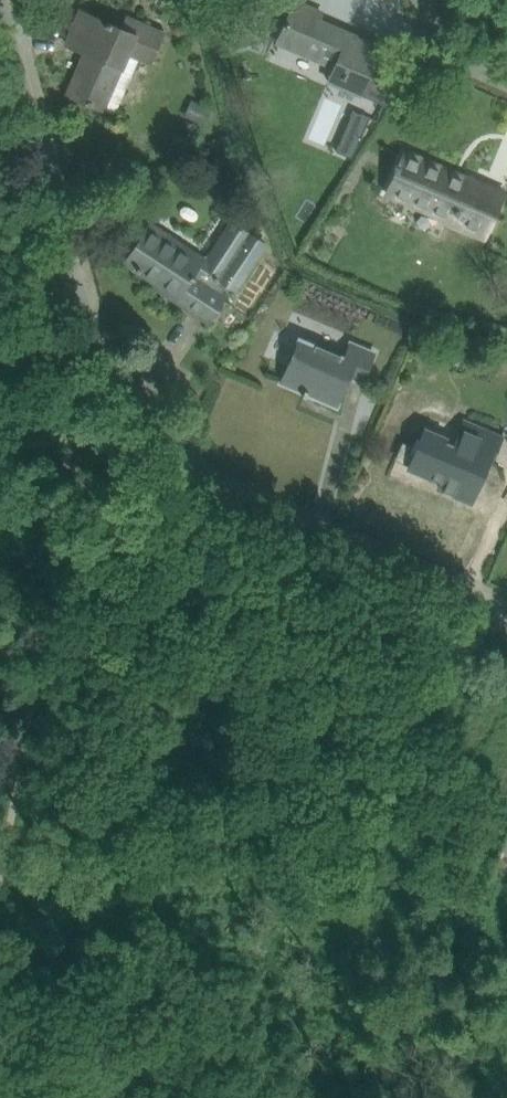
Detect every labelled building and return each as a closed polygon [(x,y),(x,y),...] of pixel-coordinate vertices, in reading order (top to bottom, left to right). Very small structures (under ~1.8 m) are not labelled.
[(296,1),(279,40),(336,65),(334,70),(330,77),(329,80),(330,80),(341,85),(387,105),(395,85),(368,73),(380,46),(350,33),(348,36),(317,22),(322,12),(296,1)] [(126,50),(150,60),(162,32),(138,22),(134,33),(81,10),(67,43),(86,51),(68,94),(102,108),(126,50)] [(354,110),(336,150),(353,157),(370,117),(354,110)] [(397,169),(387,192),(451,220),(450,222),(485,237),(505,191),(470,176),(469,178),(405,151),(399,165),(397,164),(395,168),(397,169)] [(207,256),(152,220),(126,260),(176,293),(173,298),(208,321),(225,295),(222,293),(227,285),(238,292),(269,244),(231,219),(207,256)] [(300,339),(297,347),(283,381),(305,390),(303,395),(305,396),(307,391),(336,403),(350,370),(363,376),(374,351),(351,342),(344,358),(300,339)] [(473,493),(486,463),(487,460),(490,461),(496,449),(502,437),(464,421),(455,442),(425,429),(409,465),(442,479),(439,486),(459,495),(461,488),(473,493)]
